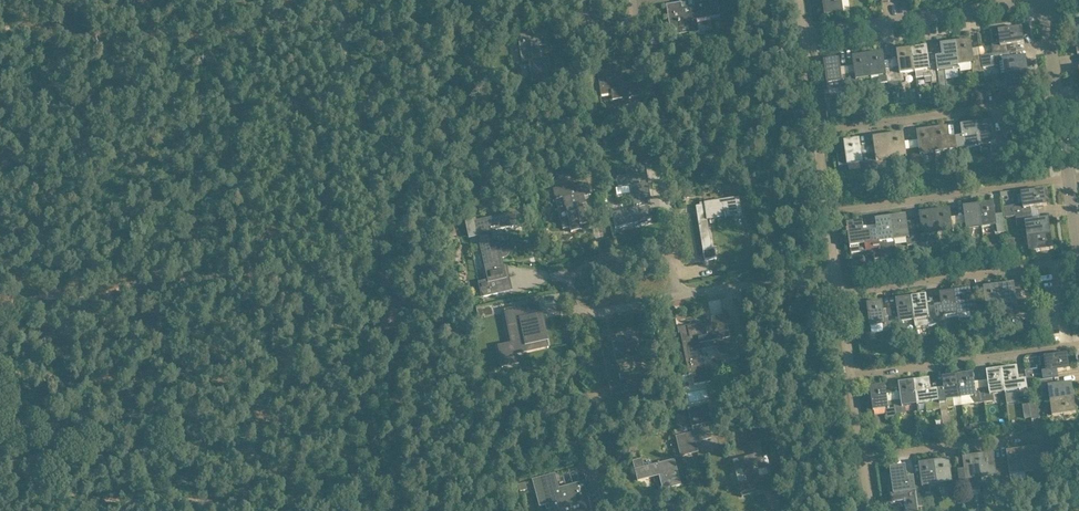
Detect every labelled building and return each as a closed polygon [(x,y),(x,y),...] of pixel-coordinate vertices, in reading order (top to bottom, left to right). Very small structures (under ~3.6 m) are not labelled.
[(666,5),(671,36),(680,35),(699,32),(697,23),(696,20),(709,18),(720,16),(717,0),(693,0),(694,6),(682,8),(681,3),(679,3),(677,4),(666,5)] [(849,0),(824,0),(826,15),(825,15),(825,16),(851,12),(850,12),(849,0)] [(994,44),(992,45),(992,48),(993,54),(993,55),(1009,52),(1008,46),(1015,45),(1025,43),(1024,36),(1022,37),(1021,28),(999,31),(998,31),(992,32),(992,33),(994,44)] [(537,32),(518,35),(519,43),(521,62),(529,61),(532,82),(541,81),(552,79),(549,58),(541,59),(540,51),(538,51),(538,47),(539,47),(550,45),(548,30),(537,32)] [(965,42),(957,44),(960,65),(972,64),(972,68),(973,75),(977,74),(983,73),(983,68),(981,56),(974,57),(973,49),(972,40),(965,41),(965,42)] [(943,56),(936,57),(937,62),(938,72),(939,76),(939,82),(940,87),(947,86),(945,71),(960,69),(960,65),(957,44),(942,46),(941,46),(941,48),(943,56)] [(921,49),(913,50),(916,72),(916,73),(917,79),(924,78),(925,78),(932,77),(932,83),(939,82),(939,76),(938,72),(937,62),(930,63),(929,54),(928,47),(921,47),(921,49)] [(899,67),(893,68),(895,82),(896,87),(902,86),(902,81),(905,81),(904,73),(916,72),(913,50),(898,52),(897,52),(898,60),(899,67)] [(984,56),(981,56),(983,68),(999,65),(1000,76),(1006,75),(1028,72),(1025,57),(1017,58),(1010,59),(1009,52),(993,55),(993,54),(984,56)] [(877,55),(869,56),(872,78),(880,77),(881,84),(888,83),(889,83),(889,88),(896,87),(895,82),(893,68),(886,69),(885,62),(884,53),(877,54),(877,55)] [(856,73),(849,74),(851,88),(858,87),(861,87),(860,80),(872,78),(869,56),(854,58),(853,58),(855,66),(856,73)] [(825,62),(824,62),(828,85),(828,88),(829,91),(841,90),(844,89),(851,88),(849,74),(842,75),(841,68),(840,59),(833,60),(833,61),(825,62)] [(717,67),(708,68),(711,83),(719,82),(717,67)] [(640,96),(636,70),(621,72),(622,79),(610,80),(608,71),(597,72),(601,96),(611,95),(612,101),(618,101),(618,103),(618,104),(619,105),(620,105),(621,106),(622,106),(623,106),(625,106),(626,106),(627,105),(628,104),(629,103),(629,102),(629,101),(629,99),(631,99),(631,98),(640,96)] [(1028,72),(1006,75),(1008,90),(1012,90),(1031,87),(1030,80),(1029,80),(1028,72)] [(986,93),(994,92),(992,77),(984,78),(986,93)] [(985,123),(977,125),(980,146),(991,145),(992,155),(1003,154),(1010,153),(1010,149),(1008,136),(1000,137),(994,138),(994,133),(992,121),(985,122),(985,123)] [(963,137),(956,138),(957,143),(958,149),(959,157),(965,156),(969,155),(968,148),(980,146),(977,125),(962,127),(961,127),(963,137)] [(941,129),(933,131),(936,152),(948,151),(949,158),(952,158),(959,157),(958,149),(957,143),(956,138),(950,139),(948,127),(941,128),(941,129)] [(920,148),(913,149),(914,155),(915,163),(915,166),(928,164),(927,158),(937,157),(936,152),(933,131),(918,133),(917,133),(919,140),(920,148)] [(897,136),(889,137),(892,158),(905,157),(906,164),(908,164),(915,163),(914,155),(913,149),(907,150),(905,142),(904,134),(897,135),(897,136)] [(876,154),(869,155),(870,161),(871,167),(871,169),(877,168),(878,168),(880,168),(879,160),(892,158),(889,137),(874,139),(875,146),(876,154)] [(846,154),(838,155),(839,166),(848,165),(848,164),(861,163),(861,169),(862,170),(862,177),(864,177),(871,176),(872,176),(871,169),(871,167),(870,161),(869,155),(863,156),(861,147),(860,140),(853,141),(853,142),(845,143),(846,154)] [(620,211),(612,213),(615,229),(624,227),(638,223),(639,225),(647,223),(647,221),(651,220),(650,215),(653,214),(652,213),(650,214),(647,205),(646,205),(645,200),(651,199),(647,172),(646,172),(645,164),(625,167),(626,175),(617,176),(618,187),(630,185),(634,208),(620,211)] [(556,189),(553,189),(555,199),(563,198),(568,219),(561,221),(563,229),(570,228),(571,232),(581,230),(580,225),(590,223),(588,215),(585,216),(582,204),(585,203),(584,197),(590,195),(588,183),(578,185),(575,186),(574,184),(563,187),(556,189)] [(689,190),(682,191),(683,199),(687,198),(690,195),(689,190)] [(1016,206),(1004,207),(1006,218),(1016,217),(1032,214),(1031,208),(1047,205),(1047,198),(1045,199),(1044,191),(1044,190),(1021,193),(1018,193),(1015,194),(1016,206)] [(699,212),(697,212),(698,222),(699,229),(703,250),(704,261),(717,259),(715,248),(712,249),(707,221),(706,216),(723,213),(724,218),(742,216),(739,198),(715,202),(704,203),(699,204),(700,206),(698,206),(698,207),(699,212)] [(490,202),(477,204),(479,212),(492,209),(490,202)] [(988,205),(979,206),(982,228),(994,226),(995,233),(998,233),(1006,232),(1005,227),(1004,218),(1003,218),(997,219),(997,217),(995,203),(988,204),(988,205)] [(966,224),(960,224),(962,238),(969,237),(971,237),(972,236),(974,230),(974,229),(982,228),(979,206),(965,208),(964,208),(965,216),(966,224)] [(944,211),(936,212),(939,234),(951,232),(952,239),(955,239),(962,238),(960,224),(953,225),(952,218),(951,209),(944,210),(944,211)] [(922,230),(916,231),(918,245),(925,243),(928,243),(930,235),(939,234),(936,212),(921,214),(920,214),(921,220),(922,230)] [(476,219),(465,222),(468,239),(478,237),(488,280),(488,282),(480,284),(483,297),(498,293),(495,281),(505,279),(505,280),(506,280),(503,267),(502,260),(503,259),(505,259),(507,257),(510,255),(510,251),(510,248),(509,245),(506,244),(503,242),(500,242),(498,243),(497,239),(496,233),(495,230),(512,226),(512,227),(513,227),(515,227),(517,226),(519,225),(521,223),(521,221),(521,218),(520,216),(518,214),(515,214),(512,214),(510,214),(476,222),(476,219)] [(1032,214),(1016,217),(1016,218),(1017,223),(1017,226),(1027,225),(1029,237),(1050,233),(1048,219),(1033,221),(1032,214)] [(900,217),(892,218),(895,240),(907,239),(908,246),(911,245),(914,245),(917,245),(918,245),(916,231),(909,232),(908,222),(907,215),(900,216),(900,217)] [(878,231),(871,232),(872,237),(874,250),(874,253),(875,260),(884,258),(884,255),(883,249),(884,249),(894,247),(896,247),(895,240),(892,218),(877,220),(876,221),(877,225),(878,231)] [(848,231),(847,231),(847,233),(849,233),(849,238),(850,244),(851,247),(852,254),(860,252),(867,251),(867,254),(871,254),(874,253),(874,250),(872,237),(871,232),(864,232),(864,227),(863,221),(856,222),(856,223),(848,225),(847,225),(848,231)] [(1050,233),(1029,237),(1031,252),(1054,249),(1053,242),(1052,242),(1050,233)] [(1009,256),(1017,254),(1014,238),(1007,239),(1009,256)] [(1008,285),(1000,287),(1003,309),(1004,318),(1019,316),(1026,315),(1024,299),(1017,300),(1015,283),(1008,284),(1008,285)] [(987,304),(980,305),(981,312),(982,319),(988,318),(989,318),(992,318),(991,310),(1003,309),(1000,287),(985,288),(984,289),(985,297),(986,298),(987,304)] [(964,291),(956,293),(959,315),(971,313),(972,313),(973,320),(975,320),(982,319),(981,312),(980,305),(973,306),(973,300),(972,298),(971,289),(964,290),(964,291)] [(943,310),(936,311),(937,318),(938,325),(945,324),(947,324),(948,324),(948,319),(959,317),(959,315),(956,293),(941,295),(940,295),(941,301),(942,305),(943,310)] [(920,297),(912,299),(915,321),(916,328),(928,326),(931,326),(938,325),(937,318),(936,311),(929,312),(928,302),(927,296),(920,297)] [(899,316),(892,317),(893,323),(894,331),(901,330),(907,329),(906,322),(915,321),(912,299),(897,301),(896,301),(897,308),(899,316)] [(868,305),(871,327),(871,326),(883,325),(884,332),(887,332),(891,331),(894,331),(893,323),(892,317),(885,318),(884,309),(883,302),(876,303),(876,304),(868,305)] [(512,344),(498,347),(502,366),(501,366),(502,368),(503,368),(502,366),(511,364),(516,363),(515,355),(514,353),(522,351),(522,352),(527,351),(526,345),(546,341),(547,341),(542,318),(541,319),(538,319),(537,315),(542,314),(542,313),(540,314),(538,303),(536,304),(505,310),(512,344)] [(688,330),(680,332),(680,333),(682,342),(685,342),(690,366),(687,367),(689,375),(692,375),(694,385),(710,382),(708,371),(705,372),(701,350),(700,345),(716,342),(717,347),(717,349),(717,350),(718,352),(720,353),(721,354),(723,355),(724,355),(726,354),(728,354),(729,353),(730,351),(731,350),(731,348),(731,346),(730,344),(737,343),(734,326),(727,327),(725,316),(711,318),(712,323),(706,324),(705,323),(703,323),(701,323),(700,324),(698,325),(690,327),(687,327),(688,330)] [(613,344),(611,337),(600,340),(599,339),(611,396),(628,392),(625,380),(620,381),(616,361),(640,356),(636,338),(617,342),(617,343),(613,344)] [(1039,373),(1034,374),(1035,381),(1039,381),(1041,381),(1044,380),(1055,379),(1054,372),(1058,371),(1071,370),(1070,363),(1068,363),(1067,355),(1067,354),(1061,355),(1045,357),(1042,358),(1043,365),(1043,366),(1038,367),(1039,373)] [(1011,369),(1003,370),(1006,393),(1018,392),(1019,398),(1022,397),(1029,396),(1028,391),(1027,383),(1027,382),(1027,383),(1020,383),(1019,375),(1018,367),(1011,368),(1011,369)] [(989,388),(983,389),(985,403),(994,401),(993,395),(1006,393),(1003,370),(988,372),(987,373),(988,380),(988,381),(989,388)] [(967,375),(959,376),(962,400),(971,398),(975,404),(978,404),(985,403),(983,389),(976,390),(975,382),(974,373),(967,374),(967,375)] [(945,394),(939,395),(940,403),(940,404),(941,410),(941,411),(942,417),(948,416),(947,411),(947,408),(951,407),(954,407),(953,401),(962,400),(959,376),(944,378),(943,379),(945,389),(945,394)] [(923,381),(915,383),(918,406),(926,405),(927,412),(934,411),(941,410),(940,404),(940,403),(939,395),(932,396),(932,391),(930,379),(923,380),(923,381)] [(1041,381),(1039,381),(1040,390),(1042,390),(1044,402),(1051,401),(1073,398),(1072,384),(1071,383),(1060,385),(1057,385),(1056,385),(1055,379),(1044,380),(1041,381)] [(901,400),(895,401),(897,415),(907,413),(906,408),(918,406),(915,383),(900,385),(899,385),(900,393),(901,400)] [(871,389),(874,410),(886,409),(888,419),(894,418),(897,417),(898,417),(897,415),(895,401),(888,402),(887,394),(886,385),(879,386),(879,387),(871,389)] [(1052,409),(1047,410),(1048,418),(1053,417),(1077,414),(1076,407),(1075,407),(1073,398),(1051,401),(1051,404),(1052,409)] [(1032,420),(1040,419),(1038,403),(1030,404),(1032,420)] [(698,406),(687,409),(692,428),(707,424),(712,422),(709,409),(699,412),(698,406)] [(986,423),(971,426),(972,432),(987,430),(986,423)] [(707,424),(692,428),(696,443),(711,439),(707,424)] [(687,433),(675,436),(680,455),(698,451),(696,444),(696,443),(692,428),(686,430),(687,433)] [(754,455),(732,461),(735,473),(741,471),(744,481),(738,483),(741,493),(755,489),(756,496),(773,492),(766,468),(773,466),(766,439),(751,443),(754,455)] [(1031,450),(1023,451),(1026,473),(1036,472),(1036,478),(1038,478),(1042,478),(1049,477),(1047,463),(1047,460),(1040,461),(1038,448),(1031,448),(1031,450)] [(1009,468),(1003,469),(1005,483),(1011,482),(1014,481),(1027,480),(1026,473),(1023,451),(1008,453),(1007,453),(1009,468)] [(987,456),(979,457),(982,479),(994,478),(995,484),(998,484),(1005,483),(1003,469),(996,470),(994,454),(987,455),(987,456)] [(965,471),(959,472),(959,475),(960,482),(961,489),(961,491),(971,489),(983,488),(982,479),(979,457),(964,459),(963,459),(965,471)] [(642,459),(632,461),(637,482),(638,481),(638,480),(658,475),(662,490),(681,486),(674,460),(644,467),(642,459)] [(943,462),(935,463),(938,486),(947,484),(951,490),(954,490),(961,489),(960,482),(959,475),(952,476),(950,460),(943,461),(943,462)] [(922,480),(915,481),(916,489),(917,492),(917,495),(923,494),(926,494),(931,493),(930,487),(938,486),(935,463),(920,465),(919,465),(921,473),(922,480)] [(891,469),(893,489),(891,489),(893,501),(908,499),(910,510),(919,510),(919,508),(917,495),(917,492),(916,489),(915,481),(914,477),(908,478),(907,475),(906,466),(899,467),(899,468),(891,469)] [(532,480),(534,488),(539,507),(545,505),(546,510),(549,509),(550,510),(588,510),(591,510),(590,507),(585,488),(583,482),(579,483),(559,488),(558,485),(555,474),(541,477),(532,480)] [(525,483),(518,485),(520,492),(527,490),(525,483)]
